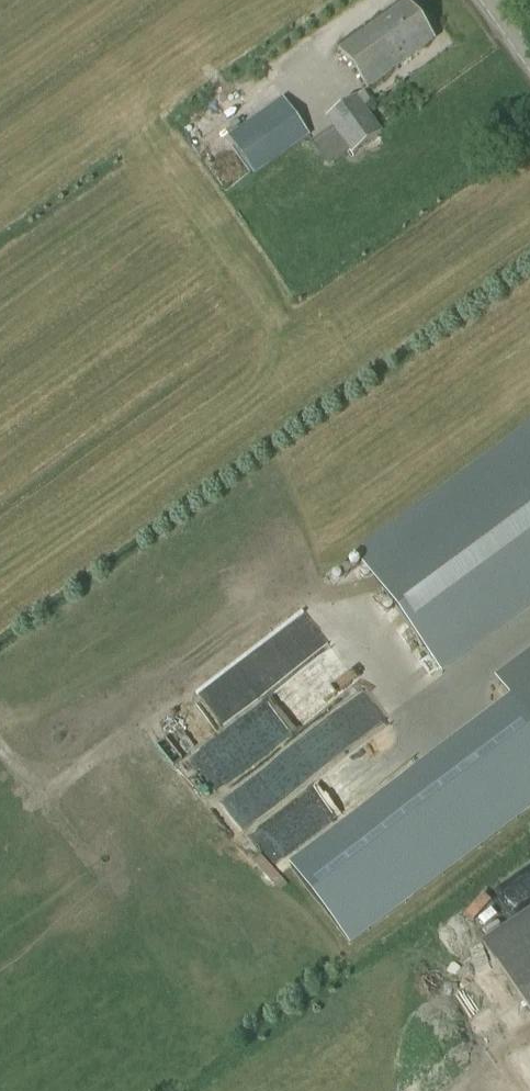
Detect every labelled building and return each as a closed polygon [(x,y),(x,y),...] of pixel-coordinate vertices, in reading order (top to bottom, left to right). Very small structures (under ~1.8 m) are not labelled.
[(369,89),(433,43),(435,42),(407,4),(342,51),(369,89)] [(227,136),(254,173),(308,134),(281,97),(227,136)] [(353,154),(381,134),(356,98),(327,118),(353,154)] [(358,554),(441,668),(529,603),(529,429),(358,554)] [(486,945),(529,1010),(529,915),(486,945)]
